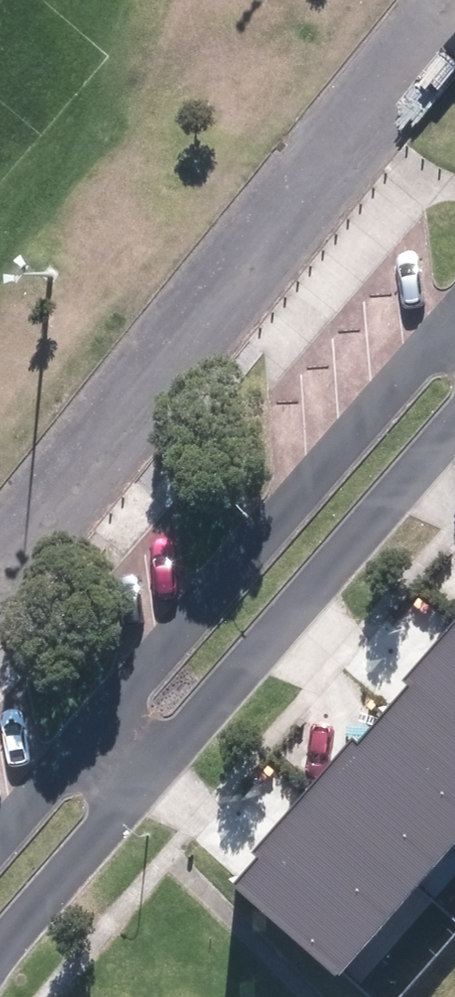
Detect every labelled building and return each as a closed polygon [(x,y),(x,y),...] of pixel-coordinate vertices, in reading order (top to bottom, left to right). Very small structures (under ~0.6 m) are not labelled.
[(220,883),(325,973),(454,823),(454,612),(220,883)]
